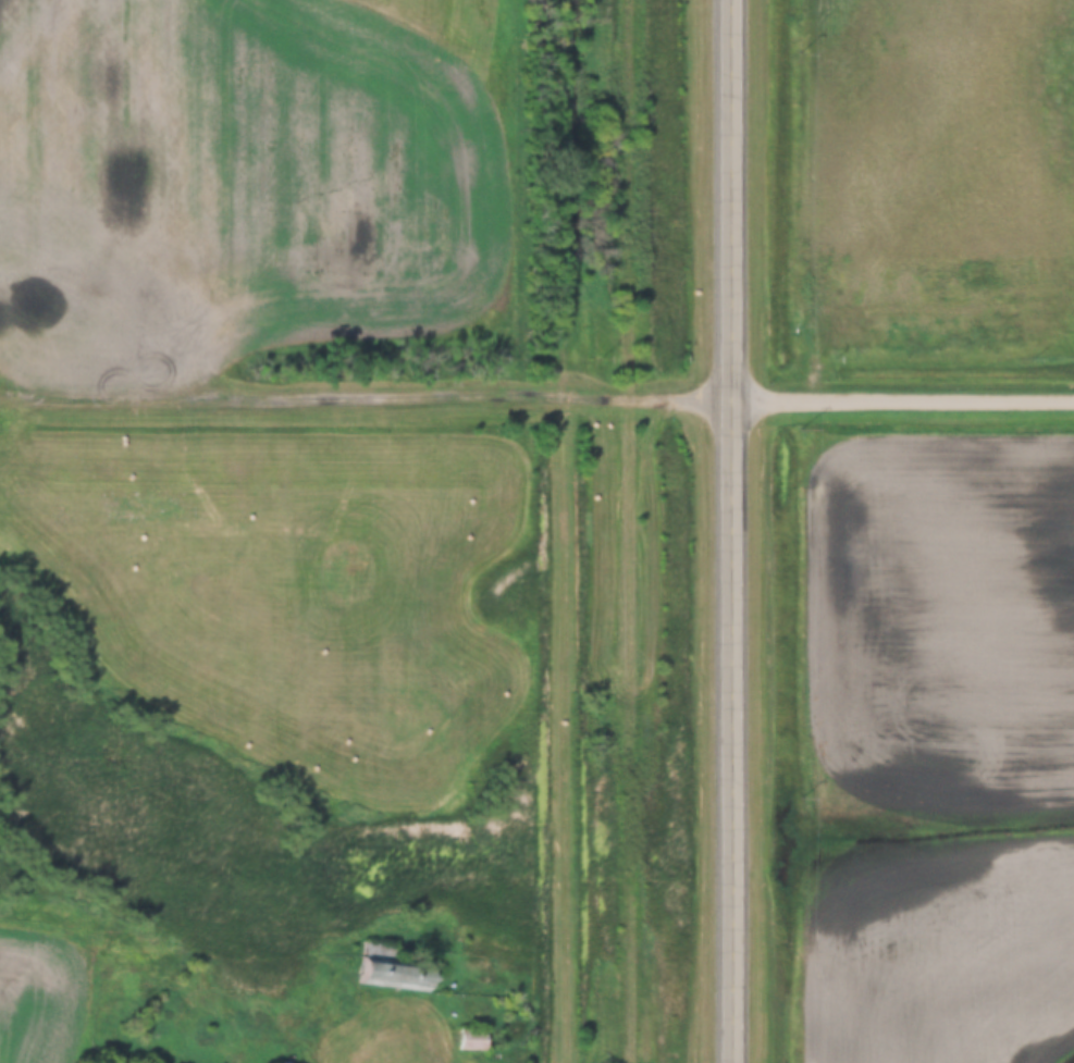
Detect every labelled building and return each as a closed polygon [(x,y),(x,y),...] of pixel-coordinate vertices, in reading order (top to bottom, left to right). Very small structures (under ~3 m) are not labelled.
[(360,986),(426,994),(430,967),(397,963),(399,948),(365,944),(360,986)] [(488,1055),(488,1033),(462,1032),(462,1054),(488,1055)]
